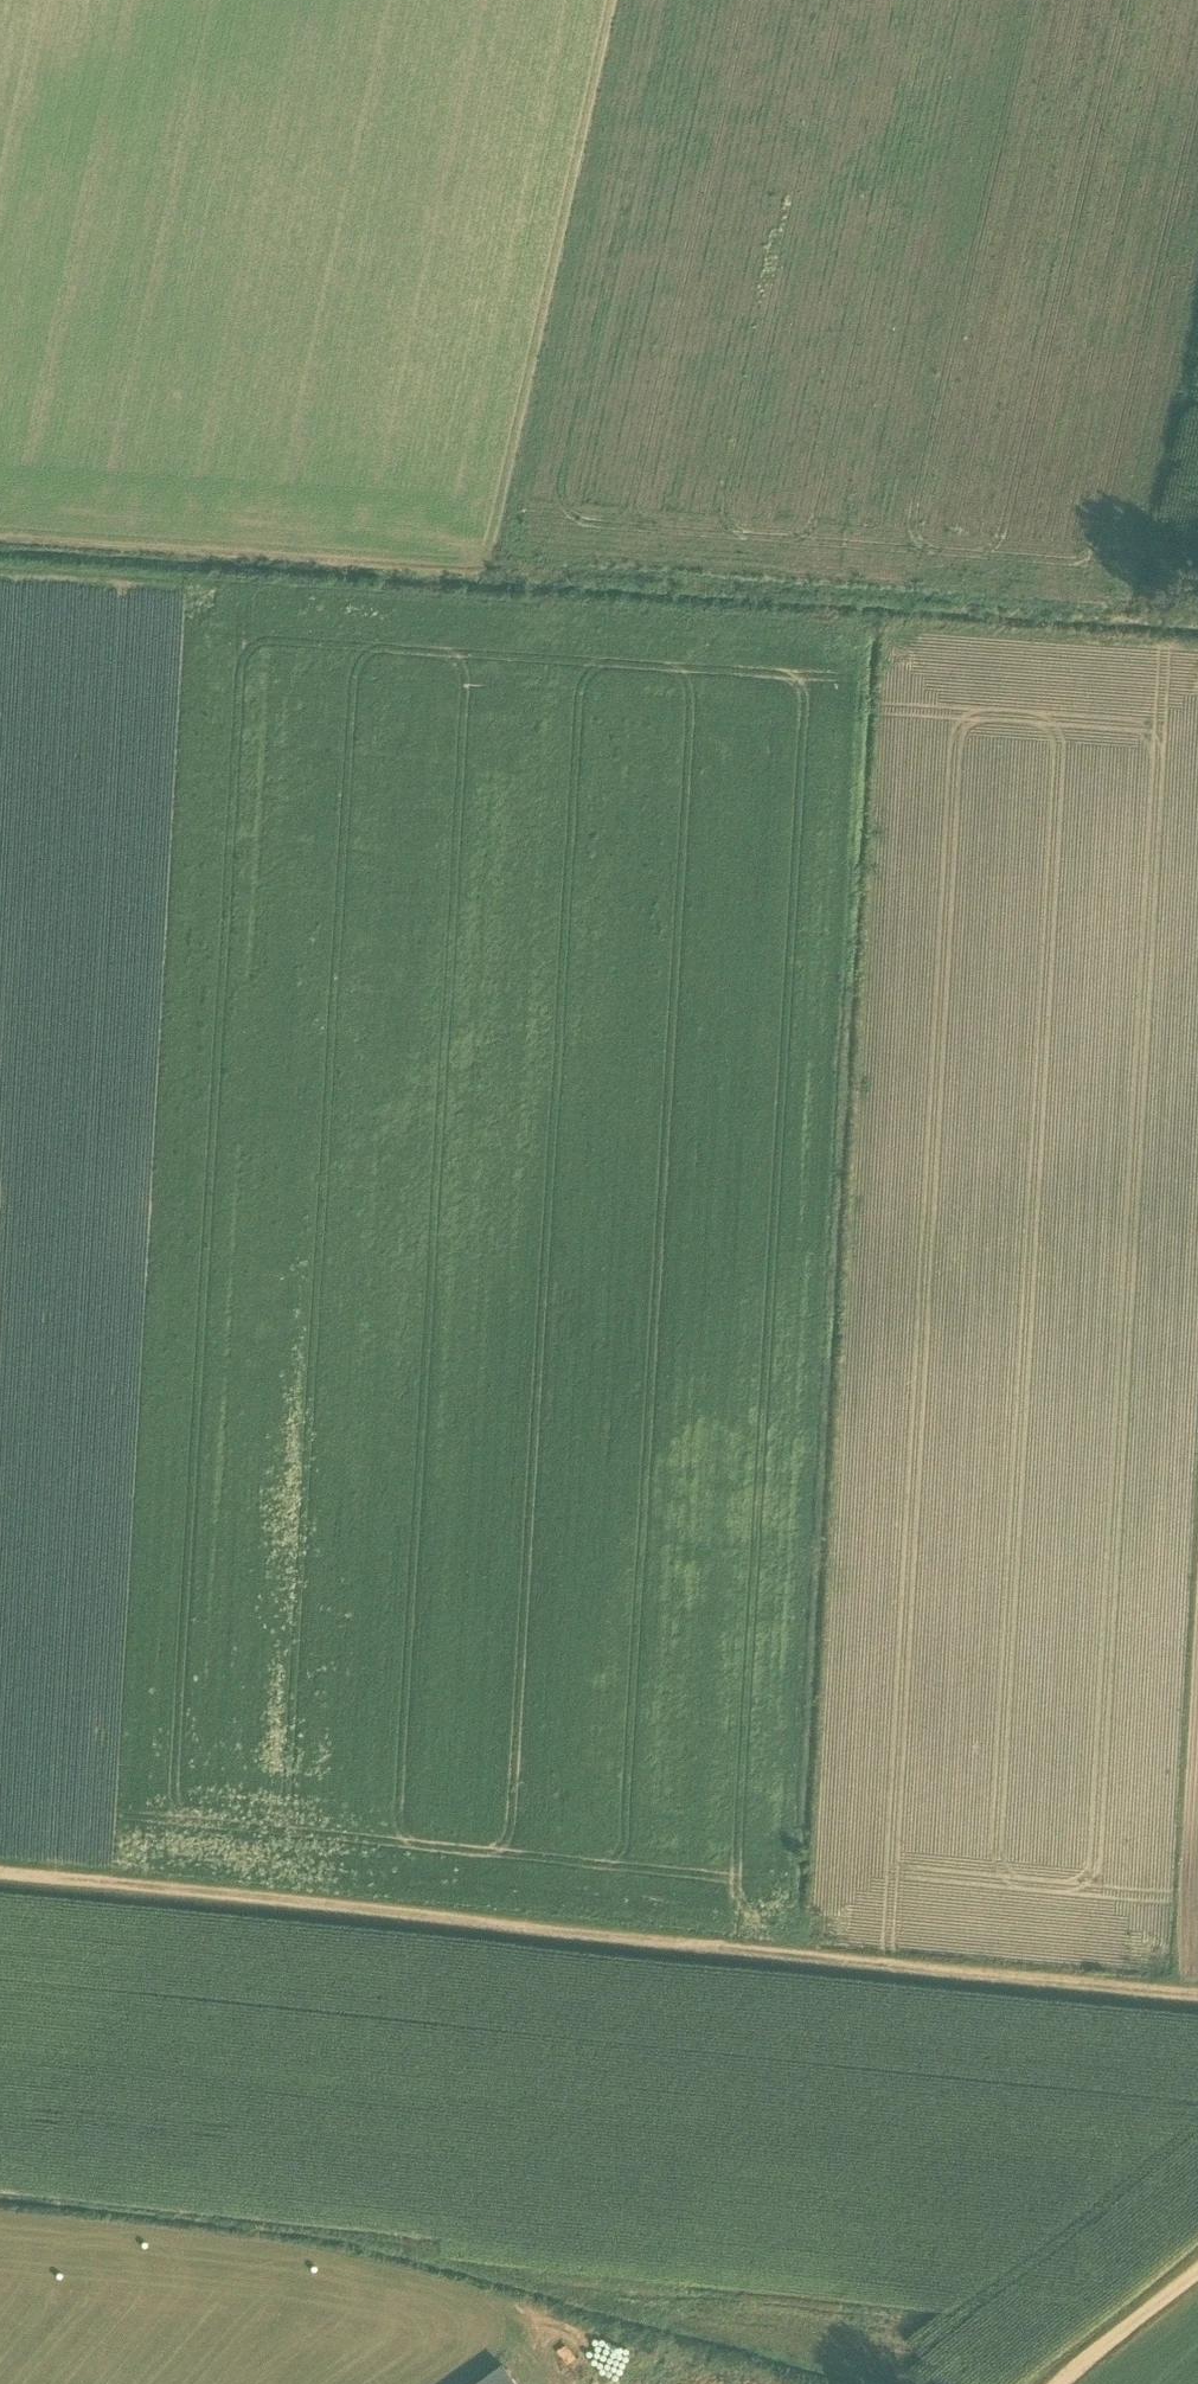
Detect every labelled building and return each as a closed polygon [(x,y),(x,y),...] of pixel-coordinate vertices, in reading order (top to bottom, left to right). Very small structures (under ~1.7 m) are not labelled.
[(501,2364),(474,2383),(516,2383),(501,2364)]
